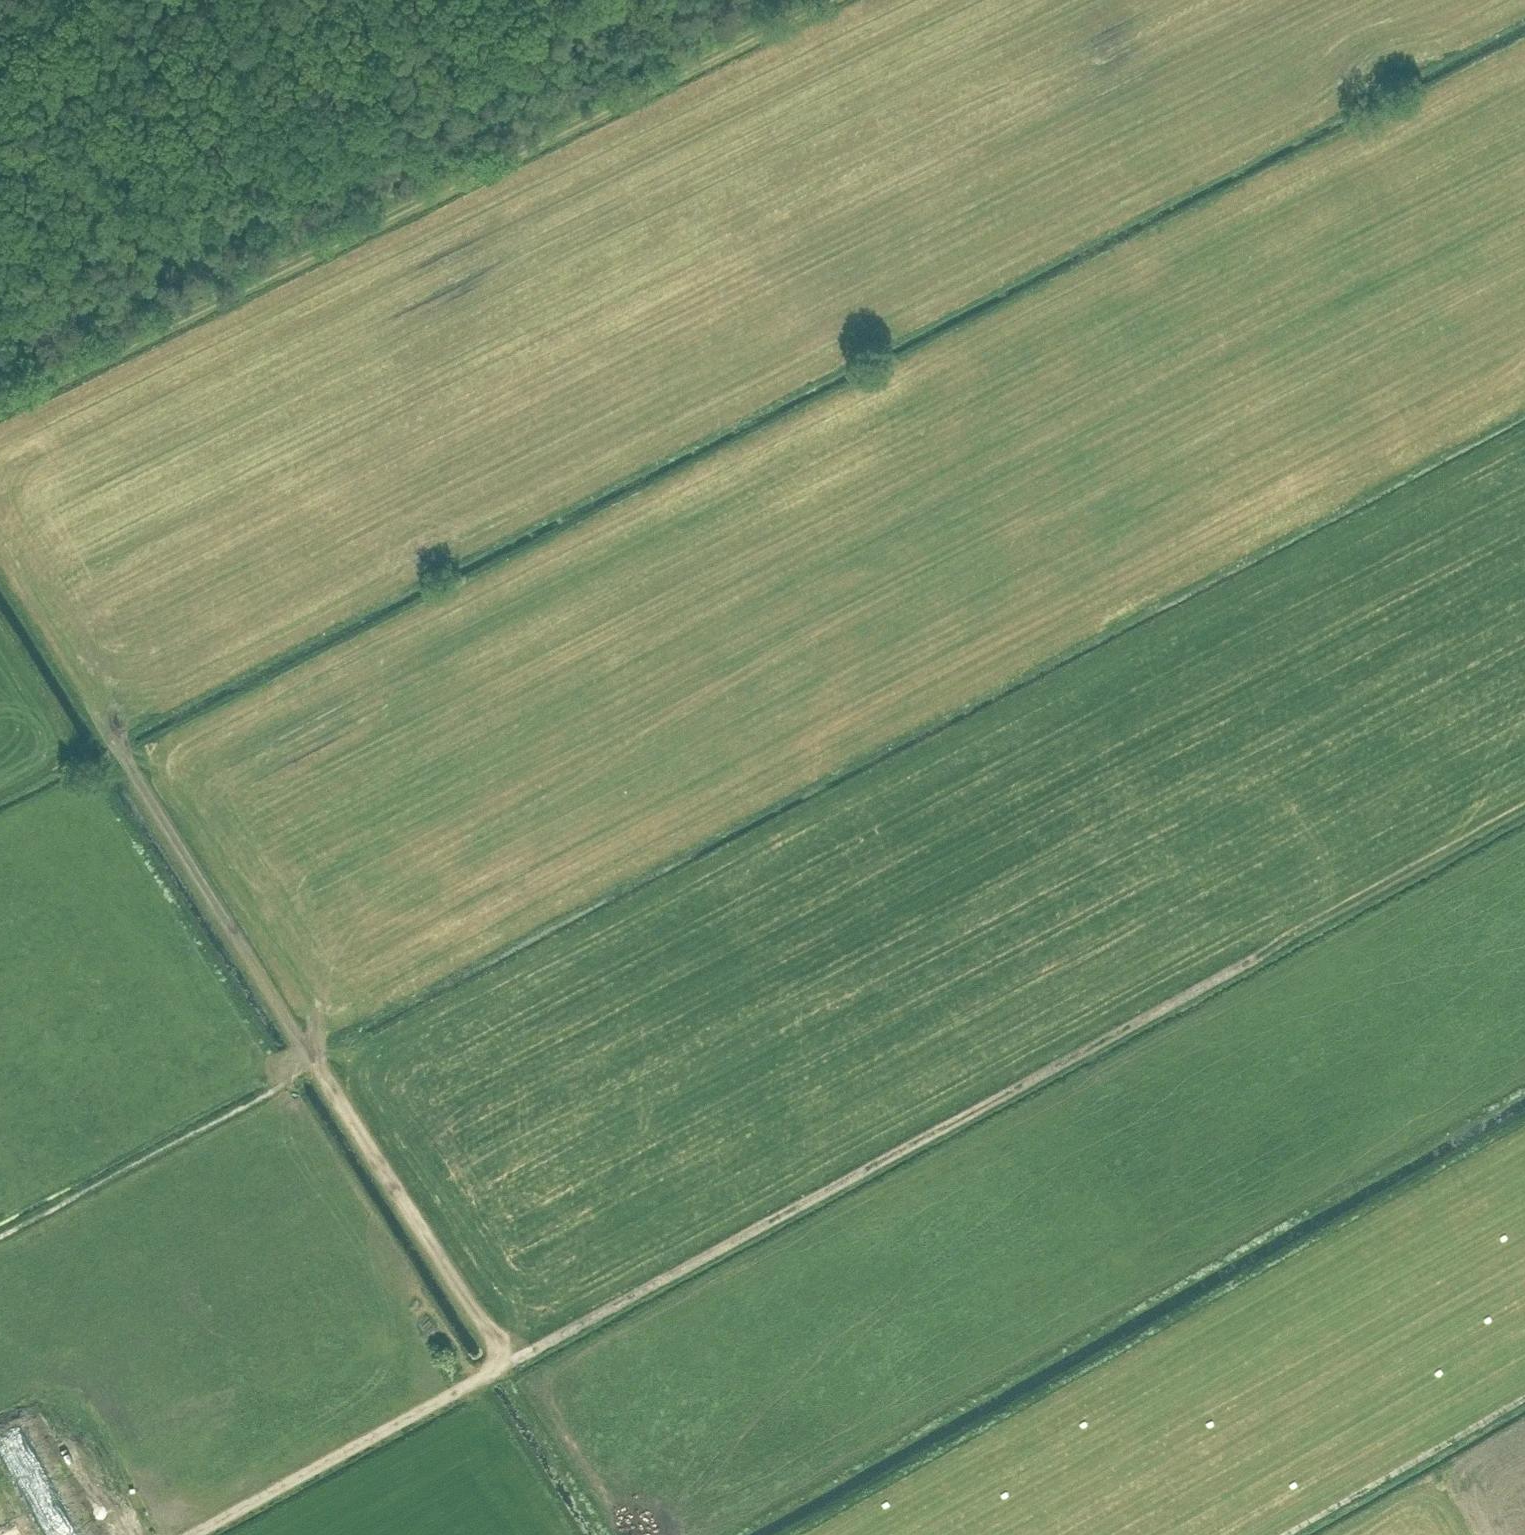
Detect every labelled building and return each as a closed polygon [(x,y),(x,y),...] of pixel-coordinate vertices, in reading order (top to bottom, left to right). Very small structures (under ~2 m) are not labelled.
[(6,1458),(36,1444),(27,1425),(0,1437),(0,1444),(6,1458)] [(84,1533),(77,1513),(61,1519),(67,1534),(78,1534),(84,1533)]
